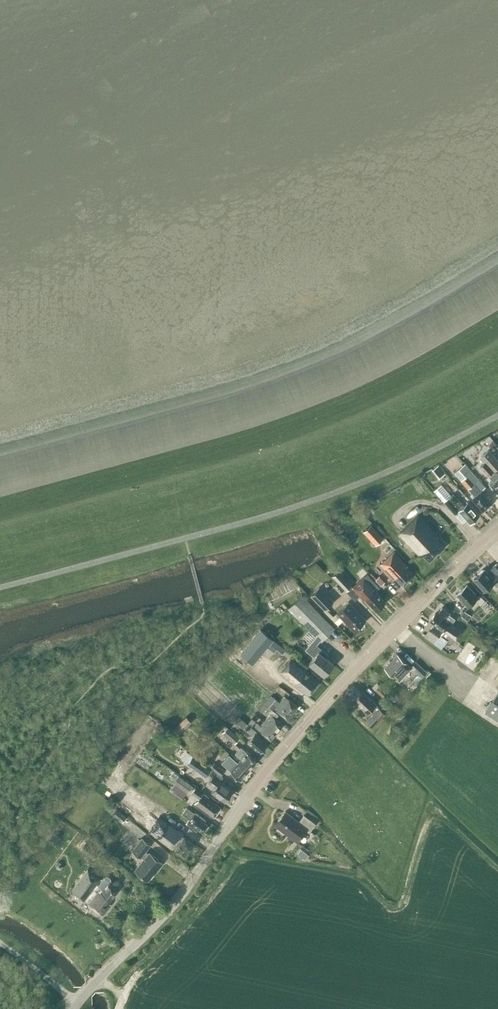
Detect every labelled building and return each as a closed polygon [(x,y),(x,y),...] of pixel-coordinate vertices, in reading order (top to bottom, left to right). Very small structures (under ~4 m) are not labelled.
[(484,461),(497,475),(497,476),(497,461),(488,450),(480,457),(484,461)] [(497,475),(484,461),(479,466),(487,475),(488,475),(492,480),(488,483),(497,494),(497,476),(497,475)] [(440,464),(433,469),(440,478),(447,472),(440,464)] [(478,480),(464,464),(454,473),(468,488),(472,493),(470,495),(473,498),(472,498),(483,511),(491,503),(480,491),(474,483),(478,480)] [(467,502),(464,505),(453,493),(451,495),(441,485),(434,491),(455,514),(458,510),(469,523),(479,514),(467,502)] [(419,554),(421,552),(429,560),(444,547),(436,538),(438,536),(418,515),(399,533),(386,519),(377,527),(394,544),(402,536),(407,542),(403,546),(412,555),(416,551),(419,554)] [(376,544),(383,537),(371,524),(363,531),(376,544)] [(405,567),(407,566),(394,551),(380,564),(393,578),(395,577),(402,585),(413,575),(405,567)] [(491,568),(497,573),(492,577),(484,569),(484,570),(483,569),(479,573),(474,578),(485,591),(494,583),(497,587),(497,586),(497,562),(491,568)] [(332,576),(346,590),(352,585),(338,570),(332,576)] [(356,600),(361,595),(364,598),(375,610),(385,602),(375,591),(379,587),(367,574),(347,591),(356,600)] [(381,585),(384,582),(379,576),(375,579),(381,585)] [(457,594),(469,606),(476,600),(480,604),(485,600),(481,595),(479,597),(467,584),(463,589),(461,589),(458,591),(458,593),(457,594)] [(333,601),(319,586),(310,595),(324,610),(333,601)] [(309,662),(315,668),(323,674),(333,663),(325,657),(328,654),(316,644),(320,640),(320,641),(334,628),(301,595),(288,608),(316,636),(305,649),(314,657),(309,662)] [(348,602),(337,612),(354,631),(365,620),(348,602)] [(456,639),(463,628),(455,622),(457,620),(448,614),(449,612),(442,607),(437,615),(435,614),(435,613),(430,620),(444,631),(441,635),(447,639),(453,644),(456,639)] [(470,616),(464,612),(461,616),(467,620),(470,616)] [(240,653),(252,663),(272,639),(260,629),(240,653)] [(424,636),(434,644),(439,637),(429,630),(424,636)] [(441,648),(447,639),(441,635),(439,637),(434,644),(441,648)] [(276,649),(282,654),(286,650),(273,640),(267,647),(274,653),(276,649)] [(407,663),(397,654),(384,667),(394,676),(399,680),(411,667),(407,663)] [(295,684),(307,694),(318,681),(306,670),(291,657),(279,672),(294,684),(295,684)] [(427,672),(416,662),(411,667),(418,673),(422,677),(427,672)] [(365,721),(371,727),(385,713),(379,707),(362,690),(353,699),(367,713),(370,710),(373,713),(365,721)] [(486,710),(497,718),(497,691),(486,710)] [(271,695),(264,702),(273,710),(274,709),(287,719),(297,706),(285,696),(279,702),(275,698),(271,695)] [(259,710),(262,712),(267,706),(264,704),(259,710)] [(270,714),(264,721),(276,732),(283,724),(275,717),(278,714),(271,709),(268,713),(270,714)] [(174,728),(180,734),(192,722),(186,716),(174,728)] [(243,728),(247,723),(239,717),(235,722),(243,728)] [(251,726),(255,721),(251,718),(247,723),(251,726)] [(270,739),(276,732),(264,721),(260,725),(257,722),(254,726),(261,732),(270,739)] [(243,728),(252,736),(247,742),(259,752),(267,743),(255,733),(256,731),(251,726),(247,723),(243,728)] [(224,733),(236,744),(240,738),(228,728),(224,733)] [(241,758),(238,761),(248,770),(256,761),(241,747),(235,753),(241,758)] [(188,764),(205,776),(211,768),(194,756),(188,764)] [(248,770),(238,761),(238,762),(232,757),(224,765),(230,770),(240,779),(248,770)] [(210,767),(221,775),(224,770),(214,763),(210,767)] [(174,782),(187,792),(192,785),(179,776),(174,782)] [(212,792),(224,801),(232,790),(225,785),(226,785),(213,776),(208,782),(212,785),(213,784),(216,786),(212,792)] [(130,810),(143,795),(123,782),(115,792),(117,794),(110,803),(127,816),(131,811),(130,810)] [(200,807),(214,816),(220,807),(207,798),(208,796),(202,792),(202,793),(195,788),(192,792),(199,798),(195,803),(200,807)] [(198,828),(202,832),(208,825),(204,822),(205,820),(195,812),(194,813),(186,807),(182,814),(189,819),(186,823),(196,831),(198,828)] [(113,814),(122,822),(126,818),(117,809),(113,814)] [(304,815),(299,821),(285,811),(275,825),(296,841),(306,828),(310,831),(315,824),(304,815)] [(174,850),(184,857),(194,844),(184,837),(182,835),(183,833),(160,816),(149,832),(172,849),(173,847),(175,849),(174,850)] [(60,834),(64,829),(58,825),(55,830),(60,834)] [(48,839),(54,843),(59,836),(53,832),(48,839)] [(148,852),(148,853),(145,850),(150,844),(141,838),(132,850),(141,856),(144,858),(135,870),(148,880),(156,869),(157,870),(162,863),(148,852)] [(87,853),(92,846),(86,841),(80,848),(87,853)] [(297,853),(303,857),(306,852),(301,848),(297,853)] [(74,876),(79,869),(73,864),(68,871),(74,876)] [(98,884),(96,883),(100,879),(87,869),(72,890),(102,915),(111,904),(108,902),(119,889),(110,882),(111,881),(110,878),(108,876),(105,876),(98,884)]
